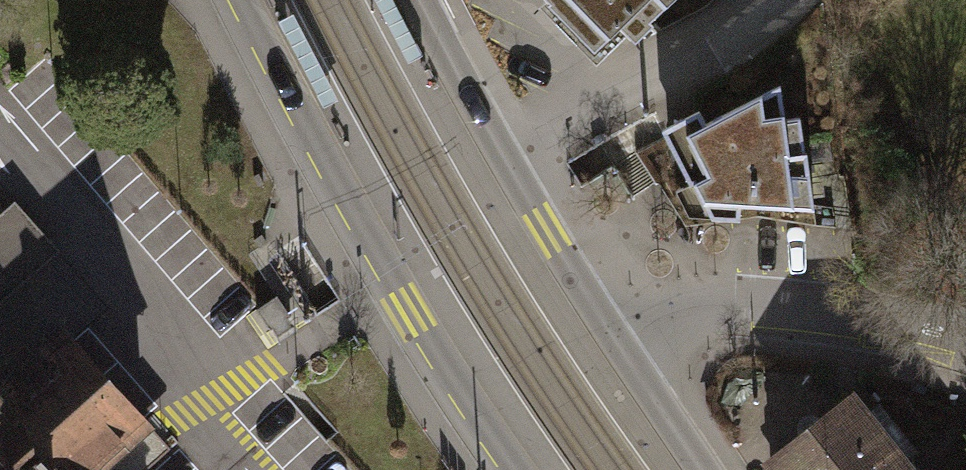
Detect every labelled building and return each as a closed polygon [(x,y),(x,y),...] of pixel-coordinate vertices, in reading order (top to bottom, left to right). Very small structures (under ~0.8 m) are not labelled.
[(547,6),(593,52),(633,12),(645,23),(668,0),(553,0),(547,6)] [(699,110),(662,128),(690,183),(693,182),(712,217),(740,218),(740,204),(813,207),(806,151),(804,151),(799,117),(784,118),(780,84),(706,122),(699,110)] [(59,251),(14,200),(0,213),(0,303),(59,251)] [(277,295),(255,309),(269,330),(290,316),(277,295)] [(162,443),(63,331),(0,385),(0,469),(131,469),(162,443)] [(848,397),(768,460),(777,469),(906,469),(848,397)]
